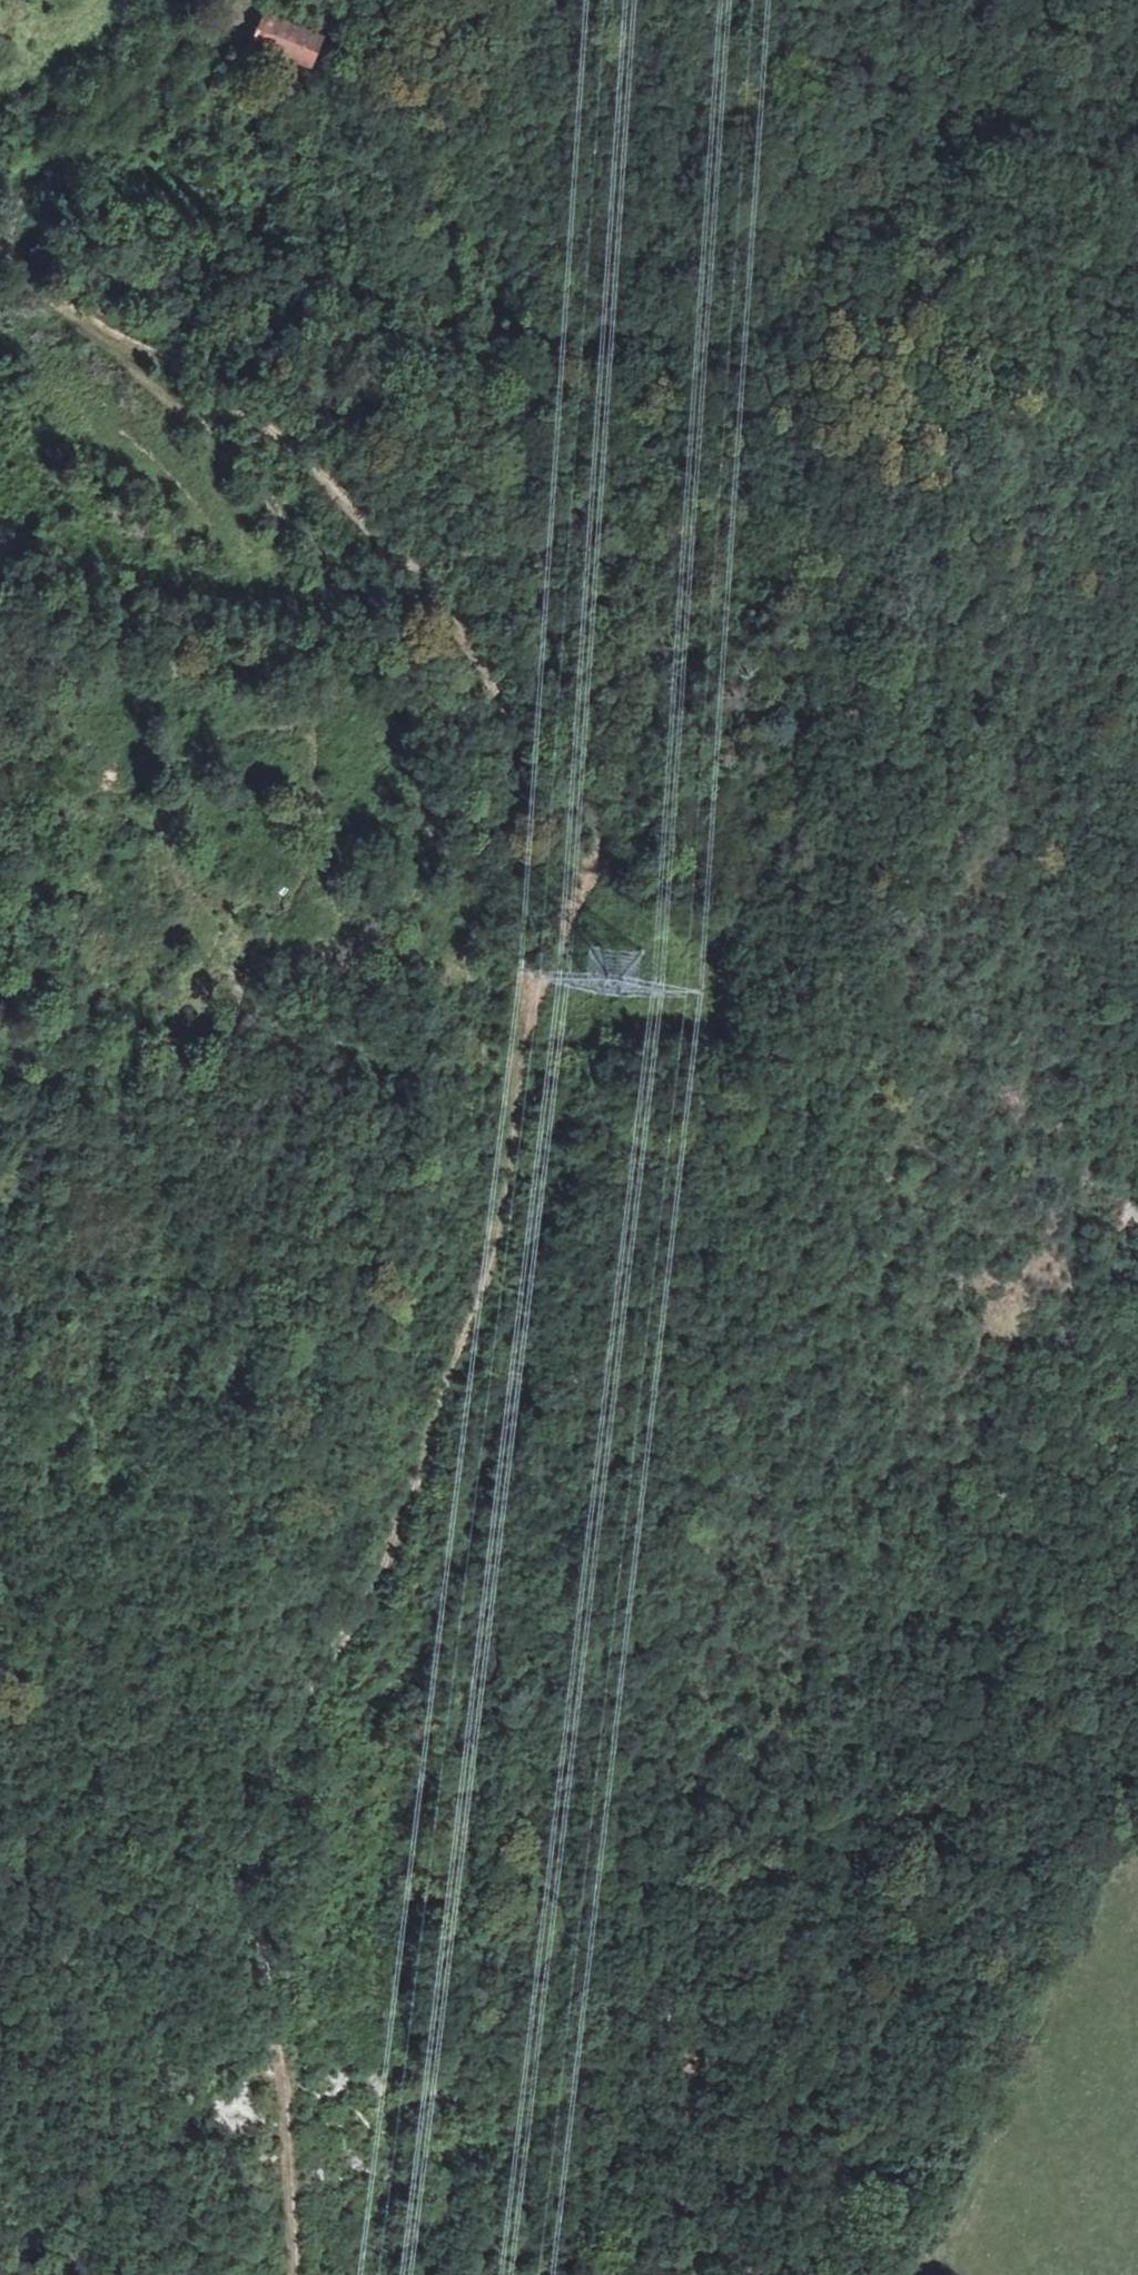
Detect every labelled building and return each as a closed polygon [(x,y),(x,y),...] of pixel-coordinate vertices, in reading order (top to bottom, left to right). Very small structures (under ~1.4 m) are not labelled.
[(310,74),(324,39),(263,13),(248,48),(310,74)]
